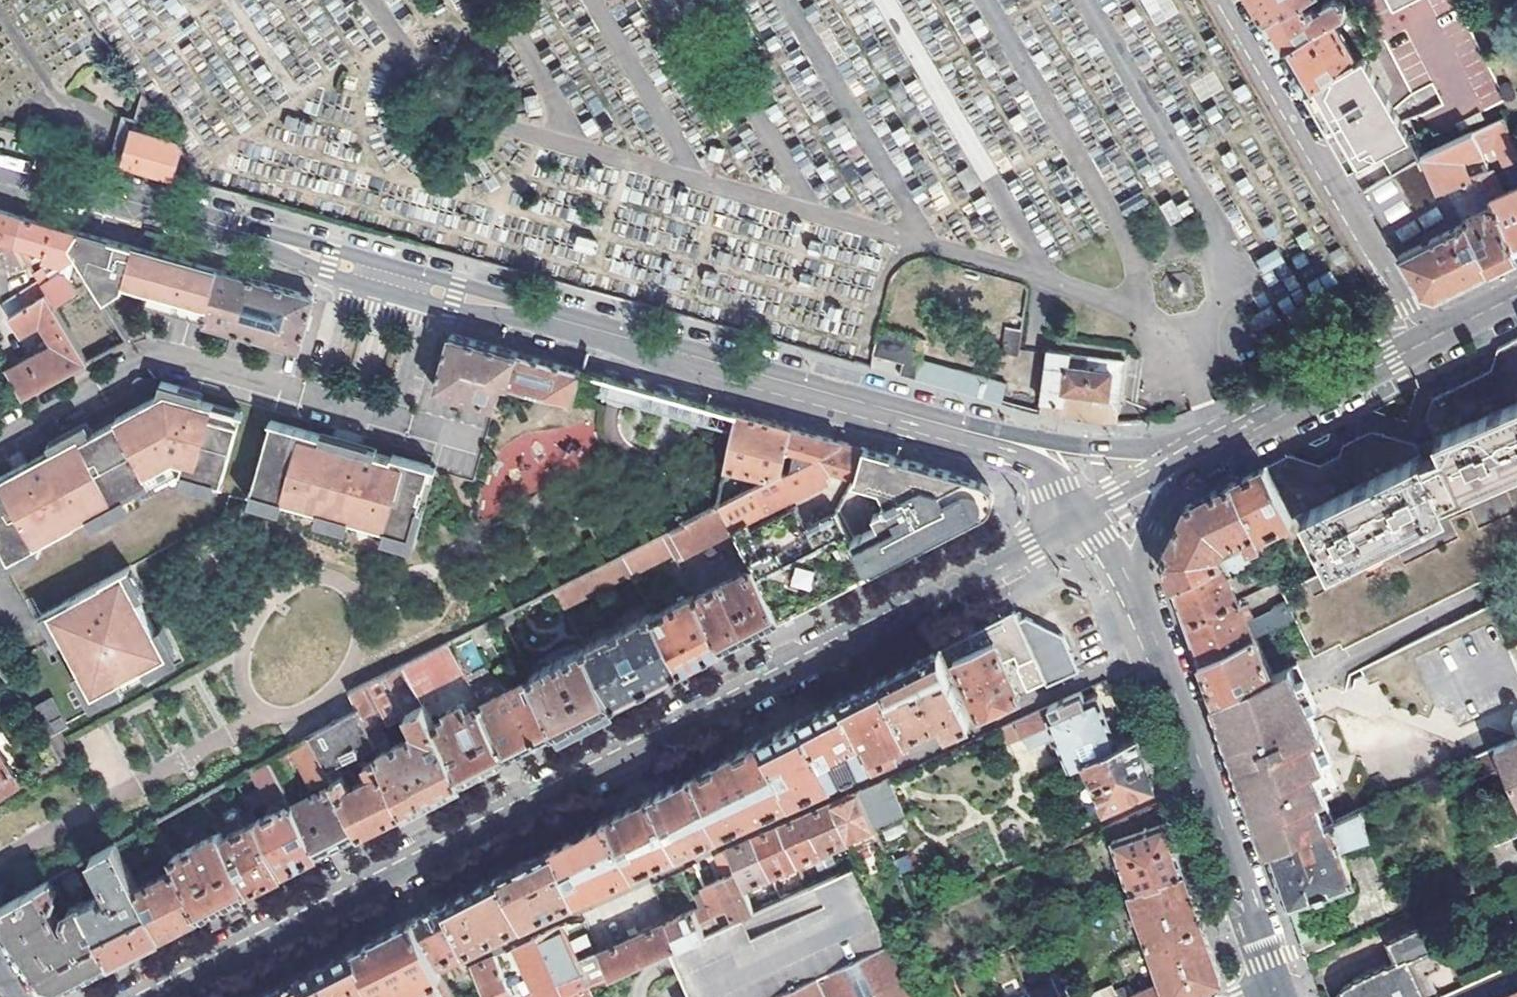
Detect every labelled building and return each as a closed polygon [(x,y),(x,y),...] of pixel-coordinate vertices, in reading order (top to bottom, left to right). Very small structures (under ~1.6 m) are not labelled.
[(1156,25),(1177,14),(1169,0),(1142,0),(1156,25)] [(1252,5),(1263,25),(1302,3),(1306,0),(1249,0),(1252,5)] [(1281,54),(1333,22),(1345,15),(1345,5),(1333,0),(1308,15),(1302,3),(1263,25),(1276,46),(1281,54)] [(1329,137),(1349,170),(1379,155),(1411,139),(1401,124),(1418,117),(1429,139),(1500,103),(1449,0),(1358,0),(1406,95),(1392,108),(1362,55),(1354,60),(1302,90),(1329,137)] [(1354,60),(1333,22),(1281,54),(1297,82),(1302,90),(1354,60)] [(139,120),(127,165),(176,178),(185,148),(146,94),(139,120)] [(128,116),(115,161),(127,165),(139,120),(128,116)] [(1482,151),(1499,143),(1508,162),(1516,158),(1516,146),(1504,118),(1473,132),(1482,151)] [(1473,132),(1423,155),(1438,191),(1448,187),(1470,178),(1462,161),(1482,151),(1473,132)] [(1411,139),(1379,155),(1410,208),(1438,191),(1423,155),(1415,137),(1411,139)] [(1481,174),(1516,256),(1516,188),(1504,194),(1493,169),(1490,170),(1481,174)] [(213,188),(202,173),(199,184),(213,188)] [(1448,187),(1490,270),(1496,267),(1511,260),(1516,257),(1516,256),(1481,174),(1470,178),(1448,187)] [(1391,178),(1370,190),(1379,206),(1400,194),(1391,178)] [(1412,212),(1383,229),(1420,291),(1428,294),(1438,297),(1484,273),(1490,270),(1448,187),(1438,191),(1410,208),(1412,212)] [(0,207),(0,238),(4,239),(0,243),(0,261),(0,265),(8,266),(13,275),(31,264),(17,242),(23,214),(15,212),(0,207)] [(23,214),(17,242),(47,250),(46,258),(62,263),(76,255),(69,245),(78,229),(68,226),(23,214)] [(209,306),(219,269),(78,229),(69,245),(76,255),(98,291),(114,279),(121,281),(151,289),(209,306)] [(48,293),(55,304),(77,291),(68,274),(60,274),(51,279),(44,268),(36,272),(48,293)] [(228,271),(219,269),(209,306),(205,317),(204,323),(300,349),(307,323),(315,296),(228,271)] [(114,279),(98,291),(103,299),(120,285),(121,281),(114,279)] [(151,289),(148,301),(205,317),(209,306),(151,289)] [(55,304),(48,293),(12,315),(23,332),(43,320),(57,343),(10,372),(24,394),(88,359),(55,304)] [(1017,353),(1021,331),(1007,328),(1003,350),(1017,353)] [(878,332),(873,351),(901,359),(906,339),(878,332)] [(583,370),(449,333),(434,386),(496,403),(501,384),(573,404),(583,370)] [(1263,468),(1290,520),(1301,514),(1302,516),(1326,569),(1282,591),(1286,600),(1294,616),(1312,654),(1339,643),(1342,649),(1503,572),(1491,546),(1516,533),(1516,338),(1263,468)] [(1048,349),(1038,413),(1099,422),(1116,422),(1124,361),(1087,356),(1086,368),(1068,366),(1070,354),(1070,353),(1048,349)] [(1070,354),(1068,366),(1086,368),(1087,356),(1070,354)] [(922,365),(901,359),(896,374),(918,380),(922,365)] [(922,365),(918,380),(1003,403),(1008,385),(922,361),(922,365)] [(116,502),(114,498),(150,479),(148,476),(176,461),(185,464),(183,472),(223,483),(241,424),(213,416),(216,405),(204,401),(190,397),(180,394),(182,387),(163,381),(159,396),(117,418),(119,420),(83,439),(81,434),(28,463),(30,467),(23,470),(17,473),(15,469),(0,477),(0,538),(10,558),(38,544),(77,523),(77,522),(116,502)] [(182,387),(180,394),(190,397),(204,401),(206,394),(182,387)] [(216,405),(213,416),(241,424),(244,413),(216,405)] [(785,449),(790,427),(782,425),(737,412),(726,466),(766,475),(768,479),(782,472),(779,467),(785,449)] [(253,492),(411,538),(422,500),(420,500),(423,489),(425,490),(432,468),(394,457),(393,460),(377,455),(378,452),(363,448),(361,455),(347,451),(333,446),(335,440),(274,422),(253,492)] [(790,427),(785,449),(794,450),(789,468),(842,442),(834,440),(799,430),(790,427)] [(347,451),(361,455),(363,448),(335,440),(333,446),(347,451)] [(842,442),(789,468),(785,470),(793,486),(778,494),(782,503),(829,479),(826,473),(833,470),(854,477),(861,447),(842,442)] [(848,535),(867,573),(878,567),(892,560),(983,514),(991,509),(994,503),(994,496),(990,488),(982,481),(972,478),(901,458),(861,447),(854,477),(879,482),(887,501),(871,510),(876,521),(848,535)] [(28,463),(15,469),(17,473),(23,470),(30,467),(28,463)] [(251,501),(413,546),(436,470),(432,468),(425,490),(423,489),(420,500),(422,500),(411,538),(253,492),(251,501)] [(1254,473),(1232,484),(1260,545),(1267,559),(1282,591),(1326,569),(1302,516),(1291,522),(1290,520),(1263,468),(1254,473)] [(848,535),(835,511),(806,525),(796,506),(751,528),(747,521),(782,503),(778,494),(793,486),(785,470),(782,472),(768,479),(719,504),(731,527),(752,567),(779,618),(802,606),(834,589),(858,578),(867,573),(848,535)] [(1224,488),(1188,506),(1182,518),(1162,559),(1171,583),(1218,562),(1215,554),(1221,543),(1231,540),(1232,542),(1242,538),(1247,550),(1260,545),(1232,484),(1224,488)] [(670,554),(671,556),(731,527),(719,504),(659,534),(670,554)] [(620,554),(630,574),(670,554),(659,534),(620,554)] [(4,570),(42,550),(38,544),(10,558),(0,538),(0,562),(4,570)] [(1218,562),(1171,583),(1175,593),(1196,653),(1199,661),(1253,635),(1294,616),(1286,600),(1271,607),(1272,609),(1246,622),(1226,576),(1267,559),(1260,545),(1247,550),(1218,562)] [(552,589),(562,608),(630,574),(620,554),(552,589)] [(752,567),(692,597),(719,648),(772,622),(779,618),(752,567)] [(168,654),(124,570),(101,582),(102,583),(71,599),(70,598),(63,602),(66,608),(71,616),(55,624),(63,639),(92,694),(168,654)] [(691,594),(651,615),(679,669),(712,652),(719,648),(692,597),(691,594)] [(40,614),(56,643),(63,639),(55,624),(71,616),(66,608),(63,602),(40,614)] [(1485,611),(1347,676),(1391,770),(1516,709),(1516,683),(1506,658),(1485,611)] [(980,718),(1020,699),(1003,661),(1015,656),(1019,663),(1015,665),(1027,692),(1046,683),(1019,622),(1015,612),(938,651),(950,678),(959,674),(980,718)] [(650,613),(583,647),(612,703),(648,685),(679,669),(651,615),(650,613)] [(1040,625),(1026,619),(1019,622),(1046,683),(1048,686),(1080,671),(1077,664),(1064,636),(1040,625)] [(1226,695),(1270,674),(1253,635),(1199,661),(1210,693),(1213,701),(1226,695)] [(404,663),(416,687),(460,665),(448,641),(404,663)] [(583,647),(531,674),(533,678),(559,730),(604,707),(612,703),(583,647)] [(971,722),(950,678),(938,651),(930,655),(881,680),(910,741),(913,749),(971,722)] [(1270,674),(1226,695),(1238,726),(1239,730),(1240,733),(1243,740),(1229,745),(1268,854),(1328,827),(1323,816),(1334,811),(1328,796),(1318,772),(1327,768),(1322,756),(1333,752),(1316,712),(1318,711),(1297,661),(1270,674)] [(375,745),(388,738),(381,725),(398,716),(424,703),(416,687),(404,663),(351,690),(359,708),(311,735),(327,768),(375,745)] [(533,678),(479,705),(505,757),(548,735),(559,730),(533,678)] [(910,741),(881,680),(870,686),(847,698),(840,701),(875,767),(900,755),(896,747),(910,741)] [(1014,724),(1004,729),(1012,746),(1052,728),(1071,769),(1082,765),(1120,747),(1100,697),(1088,703),(1083,692),(1014,724)] [(29,710),(44,734),(65,721),(52,698),(29,710)] [(449,718),(435,725),(462,780),(499,761),(505,757),(479,705),(468,711),(464,701),(446,710),(449,718)] [(875,767),(840,701),(806,718),(800,721),(833,786),(875,767)] [(462,780),(435,725),(424,703),(398,716),(409,736),(391,745),(378,752),(381,757),(403,809),(452,784),(462,780)] [(409,736),(398,716),(381,725),(388,738),(391,745),(409,736)] [(833,786),(800,721),(769,737),(760,741),(794,805),(833,786)] [(322,789),(292,804),(317,854),(325,849),(359,832),(333,781),(327,768),(311,735),(292,745),(313,786),(319,782),(322,789)] [(1120,747),(1082,765),(1084,770),(1089,767),(1100,790),(1087,796),(1096,815),(1155,786),(1138,738),(1120,747)] [(794,805),(760,741),(726,759),(691,777),(721,839),(794,805)] [(1516,794),(1516,796),(1516,741),(1498,750),(1504,765),(1516,794)] [(0,750),(0,791),(20,780),(0,750)] [(1498,750),(1483,756),(1490,772),(1504,765),(1498,750)] [(281,751),(269,758),(280,780),(292,774),(281,751)] [(1338,764),(1333,752),(1322,756),(1327,768),(1338,764)] [(344,775),(333,781),(359,832),(384,819),(403,809),(381,757),(366,764),(372,775),(366,778),(366,776),(354,782),(355,783),(349,786),(344,775)] [(274,812),(257,821),(283,871),(309,857),(317,854),(292,804),(280,780),(269,758),(251,768),(274,812)] [(1337,792),(1327,768),(1318,772),(1328,796),(1337,792)] [(721,839),(691,777),(657,794),(648,798),(678,859),(721,839)] [(890,782),(859,796),(876,833),(887,855),(914,843),(895,801),(894,792),(890,782)] [(1473,794),(1467,782),(1456,787),(1461,800),(1473,794)] [(1516,794),(1481,809),(1496,845),(1516,836),(1516,796),(1516,794)] [(833,808),(850,845),(876,833),(859,796),(833,808)] [(635,880),(678,859),(648,798),(613,816),(606,820),(635,880)] [(1161,803),(1135,815),(1140,827),(1114,838),(1131,891),(1185,872),(1173,836),(1161,803)] [(833,808),(807,820),(824,857),(850,845),(833,808)] [(1372,841),(1362,811),(1338,822),(1328,827),(1268,854),(1272,864),(1279,885),(1301,945),(1305,957),(1337,943),(1328,919),(1319,923),(1310,900),(1355,883),(1345,852),(1372,841)] [(1338,822),(1334,811),(1323,816),(1328,827),(1338,822)] [(635,880),(606,820),(562,842),(552,847),(579,906),(635,880)] [(807,820),(782,832),(799,868),(824,857),(807,820)] [(257,821),(222,839),(247,889),(254,885),(283,871),(257,821)] [(172,855),(177,866),(201,913),(240,893),(247,889),(222,839),(219,832),(172,855)] [(782,832),(756,844),(772,880),(799,868),(782,832)] [(160,933),(137,886),(115,843),(94,855),(112,894),(101,899),(99,895),(84,902),(112,958),(119,954),(160,933)] [(756,844),(730,856),(747,892),(772,880),(756,844)] [(579,906),(552,847),(509,869),(498,875),(527,930),(579,906)] [(708,893),(709,897),(725,931),(757,916),(747,892),(730,856),(718,862),(725,879),(731,876),(733,881),(708,893)] [(177,866),(137,886),(160,933),(166,930),(201,913),(177,866)] [(1131,891),(1161,976),(1163,982),(1168,996),(1183,996),(1223,979),(1190,886),(1185,872),(1131,891)] [(527,930),(498,875),(489,879),(443,902),(469,958),(476,974),(498,964),(508,959),(500,943),(527,930)] [(51,878),(26,892),(0,906),(0,921),(34,969),(43,981),(50,983),(59,985),(112,958),(84,902),(83,899),(68,907),(67,916),(70,922),(63,926),(50,902),(56,899),(57,890),(51,878)] [(672,927),(683,950),(725,931),(709,897),(699,901),(704,913),(672,927)] [(410,919),(438,973),(469,958),(443,902),(436,906),(410,919)] [(377,996),(395,996),(425,983),(429,991),(429,996),(450,996),(438,973),(410,919),(363,943),(352,949),(377,996)] [(1440,996),(1430,975),(1442,969),(1433,949),(1440,945),(1428,922),(1388,941),(1398,960),(1387,966),(1386,963),(1352,978),(1353,981),(1348,983),(1344,985),(1342,988),(1340,991),(1340,995),(1340,996),(1438,996),(1440,996)] [(672,927),(603,959),(613,982),(669,957),(683,950),(672,927)] [(540,944),(564,996),(582,996),(591,993),(579,969),(563,934),(540,944)] [(516,956),(535,996),(564,996),(540,944),(516,956)] [(892,947),(785,996),(914,996),(892,947)] [(297,977),(308,996),(377,996),(352,949),(343,953),(297,977)] [(591,993),(613,982),(603,959),(579,969),(591,993)] [(1442,996),(1498,996),(1516,988),(1516,962),(1442,996)] [(487,996),(513,996),(498,964),(476,974),(487,996)] [(1031,996),(1072,996),(1060,971),(1048,977),(1052,983),(1029,994),(1031,996)] [(297,977),(291,980),(257,996),(308,996),(297,977)] [(1163,982),(1134,994),(1136,996),(1168,996),(1163,982)] [(1134,994),(1131,985),(1116,992),(1113,984),(1084,996),(1136,996),(1134,994)] [(1498,996),(1516,996),(1516,988),(1498,996)]
